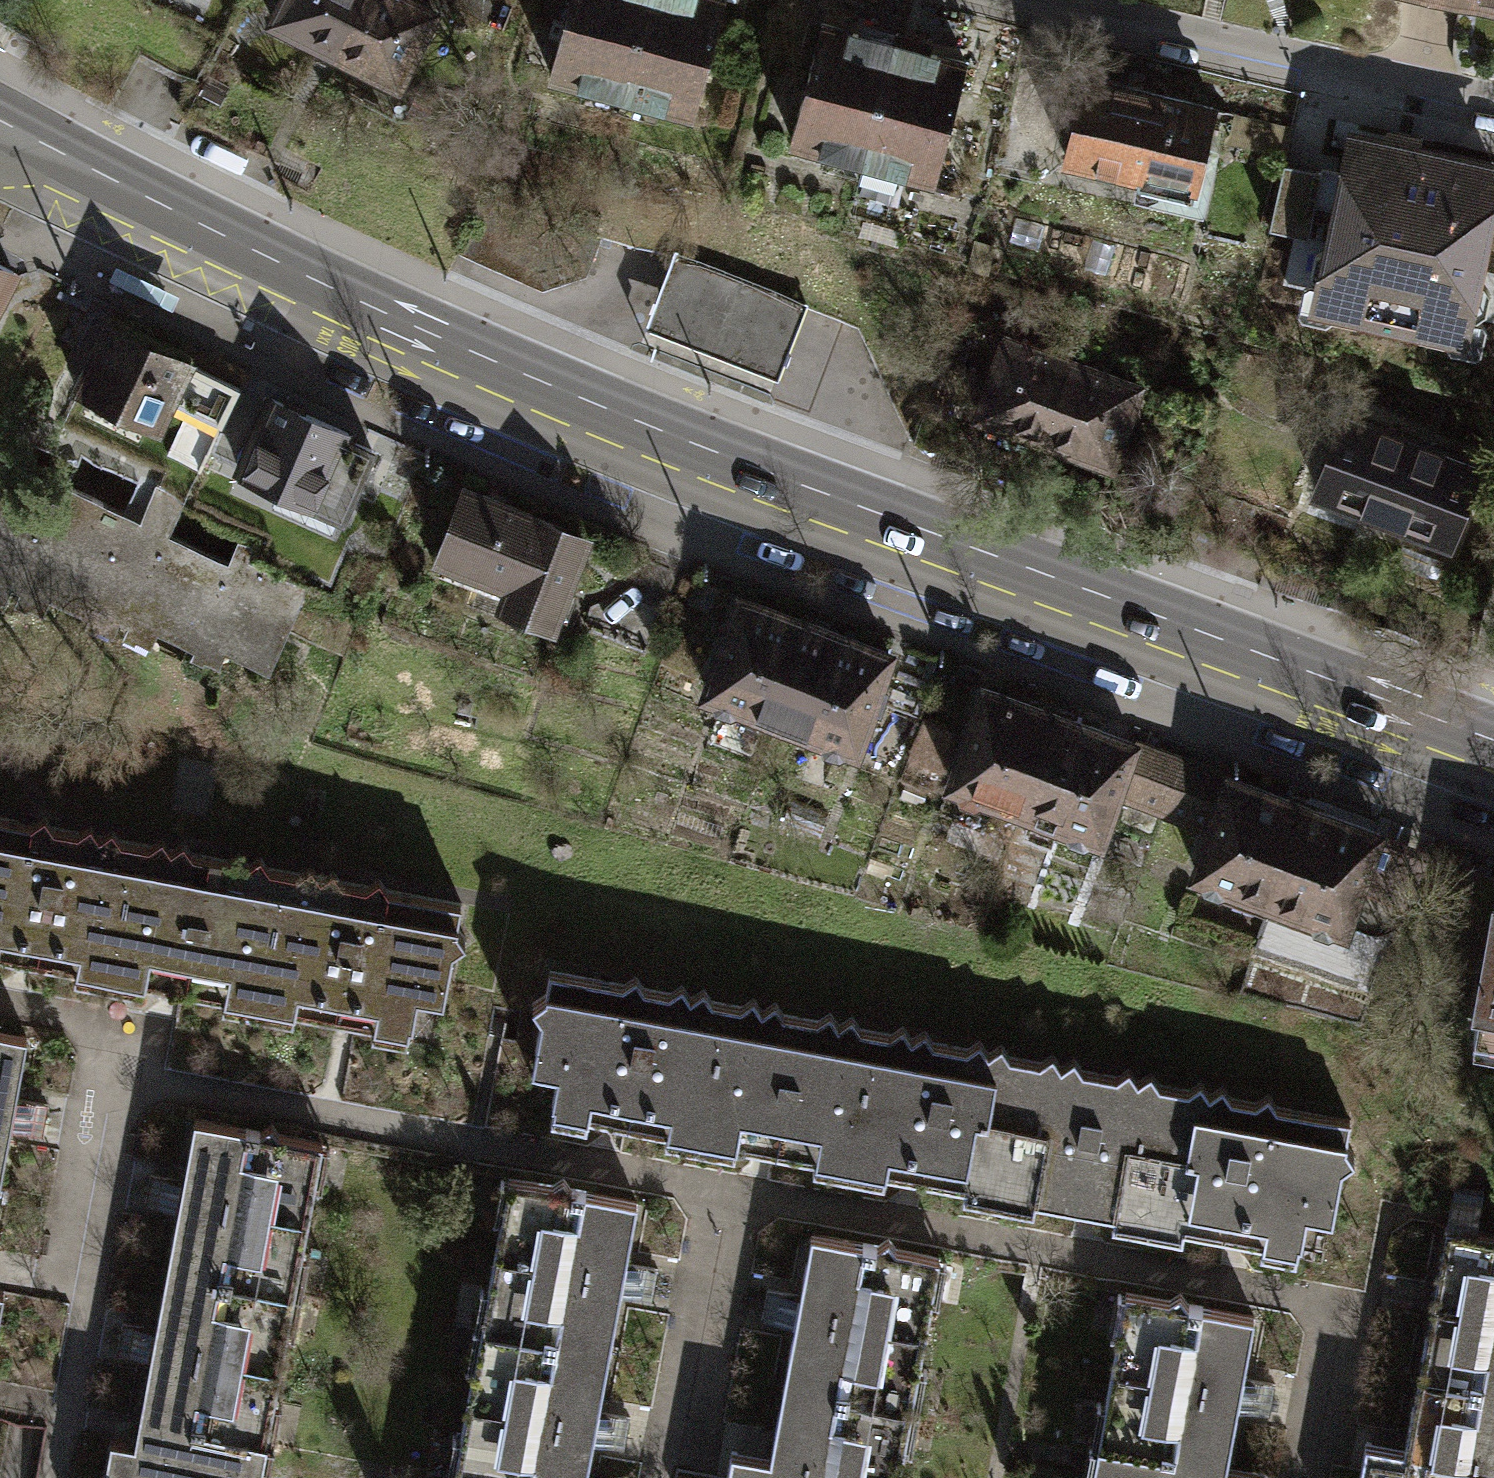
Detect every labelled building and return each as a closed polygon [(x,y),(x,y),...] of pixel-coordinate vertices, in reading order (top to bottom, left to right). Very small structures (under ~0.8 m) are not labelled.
[(332,50),(357,0),(278,0),(269,18),(332,50)] [(410,0),(357,0),(332,50),(395,81),(431,11),(410,0)] [(618,91),(644,0),(567,0),(548,71),(618,91)] [(618,91),(688,110),(719,0),(644,0),(618,91)] [(787,135),(859,155),(892,39),(819,19),(787,135)] [(965,59),(892,39),(859,155),(932,175),(965,59)] [(1209,105),(1084,78),(1068,158),(1134,172),(1132,181),(1190,194),(1209,105)] [(1322,277),(1317,299),(1461,329),(1465,309),(1480,313),(1486,282),(1470,278),(1493,170),(1408,152),(1413,132),(1385,126),(1381,146),(1352,140),(1345,174),(1286,161),(1272,227),(1305,234),(1312,200),(1339,206),(1330,245),(1315,242),(1308,275),(1322,277)] [(795,304),(664,254),(637,325),(768,375),(795,304)] [(179,360),(102,322),(68,390),(146,428),(179,360)] [(972,409),(1037,433),(1065,358),(999,334),(972,409)] [(1135,383),(1065,358),(1037,433),(1108,458),(1135,383)] [(263,399),(231,471),(333,517),(363,450),(338,438),(340,434),(263,399)] [(1312,489),(1379,514),(1408,436),(1341,411),(1312,489)] [(1478,461),(1408,436),(1379,514),(1449,540),(1478,461)] [(64,484),(52,510),(20,578),(88,610),(92,602),(128,619),(131,612),(194,641),(199,629),(268,661),(309,575),(234,541),(227,558),(165,529),(180,498),(153,485),(137,518),(64,484)] [(500,601),(551,620),(584,533),(459,485),(432,555),(507,584),(500,601)] [(699,686),(778,716),(813,624),(734,594),(699,686)] [(887,652),(813,624),(778,716),(852,744),(887,652)] [(947,775),(1022,802),(1053,713),(979,686),(947,775)] [(1133,741),(1053,713),(1022,802),(1101,830),(1133,741)] [(1124,795),(1159,807),(1176,759),(1141,747),(1124,795)] [(1224,776),(1176,759),(1159,807),(1207,824),(1224,776)] [(1191,867),(1269,895),(1302,804),(1224,776),(1207,824),(1191,867)] [(1376,830),(1302,804),(1269,895),(1344,921),(1376,830)] [(110,964),(132,843),(120,840),(108,826),(95,836),(86,823),(73,832),(51,829),(41,814),(28,824),(0,819),(0,956),(72,969),(75,958),(110,964)] [(224,983),(259,989),(281,869),(266,867),(257,855),(244,862),(235,851),(222,859),(190,854),(180,840),(167,850),(158,838),(146,846),(132,843),(110,964),(143,970),(141,984),(222,998),(224,983)] [(296,872),(281,869),(259,989),(295,995),(292,1011),(372,1025),(374,1015),(410,1021),(419,973),(445,978),(450,949),(462,938),(453,928),(457,901),(386,889),(377,876),(363,885),(343,881),(330,868),(317,876),(308,863),(296,872)] [(1491,902),(1469,1018),(1493,1023),(1493,903),(1491,902)] [(667,1118),(702,1125),(723,1005),(708,1002),(701,985),(687,998),(679,981),(666,994),(641,989),(634,972),(620,985),(548,972),(545,991),(531,1001),(541,1011),(532,1043),(559,1049),(550,1097),(585,1104),(583,1114),(665,1130),(667,1118)] [(737,1007),(723,1005),(702,1125),(732,1130),(729,1141),(812,1157),(815,1144),(848,1150),(871,1033),(856,1030),(849,1013),(834,1026),(827,1009),(814,1022),(780,1015),(772,998),(758,1012),(750,994),(737,1007)] [(887,1035),(871,1033),(848,1150),(884,1157),(882,1170),(963,1186),(965,1176),(1000,1183),(1021,1060),(1007,1058),(1000,1041),(985,1055),(977,1037),(964,1050),(930,1043),(922,1027),(908,1040),(900,1023),(887,1035)] [(17,1085),(22,1063),(5,1059),(9,1035),(0,1033),(0,1082),(17,1085)] [(1112,1200),(1148,1207),(1170,1089),(1157,1086),(1149,1070),(1135,1082),(1127,1065),(1114,1078),(1080,1072),(1073,1055),(1058,1068),(1050,1051),(1037,1064),(1021,1060),(1000,1183),(1031,1189),(1029,1198),(1110,1214),(1112,1200)] [(1186,1092),(1170,1089),(1148,1207),(1182,1214),(1179,1226),(1261,1242),(1263,1231),(1297,1238),(1306,1191),(1333,1196),(1339,1164),(1356,1156),(1342,1142),(1346,1122),(1275,1108),(1274,1108),(1267,1092),(1254,1104),(1229,1100),(1221,1083),(1206,1095),(1199,1079),(1186,1092)] [(185,1249),(180,1272),(291,1293),(320,1142),(278,1134),(269,1123),(257,1130),(207,1120),(202,1146),(187,1143),(182,1168),(196,1171),(185,1223),(172,1221),(167,1246),(185,1249)] [(505,1175),(479,1323),(590,1342),(593,1323),(611,1327),(615,1302),(597,1299),(607,1244),(627,1247),(631,1225),(612,1222),(616,1195),(570,1187),(561,1175),(549,1182),(505,1175)] [(1417,1372),(1493,1386),(1493,1232),(1445,1222),(1417,1372)] [(803,1363),(797,1389),(906,1410),(936,1258),(893,1249),(885,1239),(875,1245),(825,1236),(821,1260),(801,1256),(796,1283),(816,1287),(806,1336),(791,1334),(786,1359),(803,1363)] [(262,1441),(291,1293),(180,1272),(176,1294),(157,1291),(153,1314),(171,1317),(160,1373),(144,1370),(139,1394),(157,1397),(153,1420),(262,1441)] [(1124,1290),(1097,1440),(1208,1459),(1212,1435),(1230,1438),(1234,1417),(1215,1413),(1225,1358),(1241,1361),(1246,1337),(1228,1334),(1233,1311),(1184,1302),(1177,1292),(1167,1300),(1124,1290)] [(590,1342),(479,1323),(452,1476),(464,1477),(565,1477),(567,1468),(583,1471),(587,1449),(572,1446),(582,1393),(598,1396),(603,1373),(585,1370),(590,1342)] [(1417,1372),(1404,1444),(1362,1436),(1354,1477),(1493,1477),(1493,1386),(1417,1372)] [(906,1410),(797,1389),(793,1409),(775,1405),(771,1429),(787,1432),(781,1461),(732,1451),(726,1477),(893,1477),(906,1410)] [(262,1441),(153,1420),(148,1445),(107,1437),(99,1477),(255,1477),(262,1441)] [(1208,1459),(1097,1440),(1091,1477),(1260,1477),(1262,1468),(1208,1459)]
